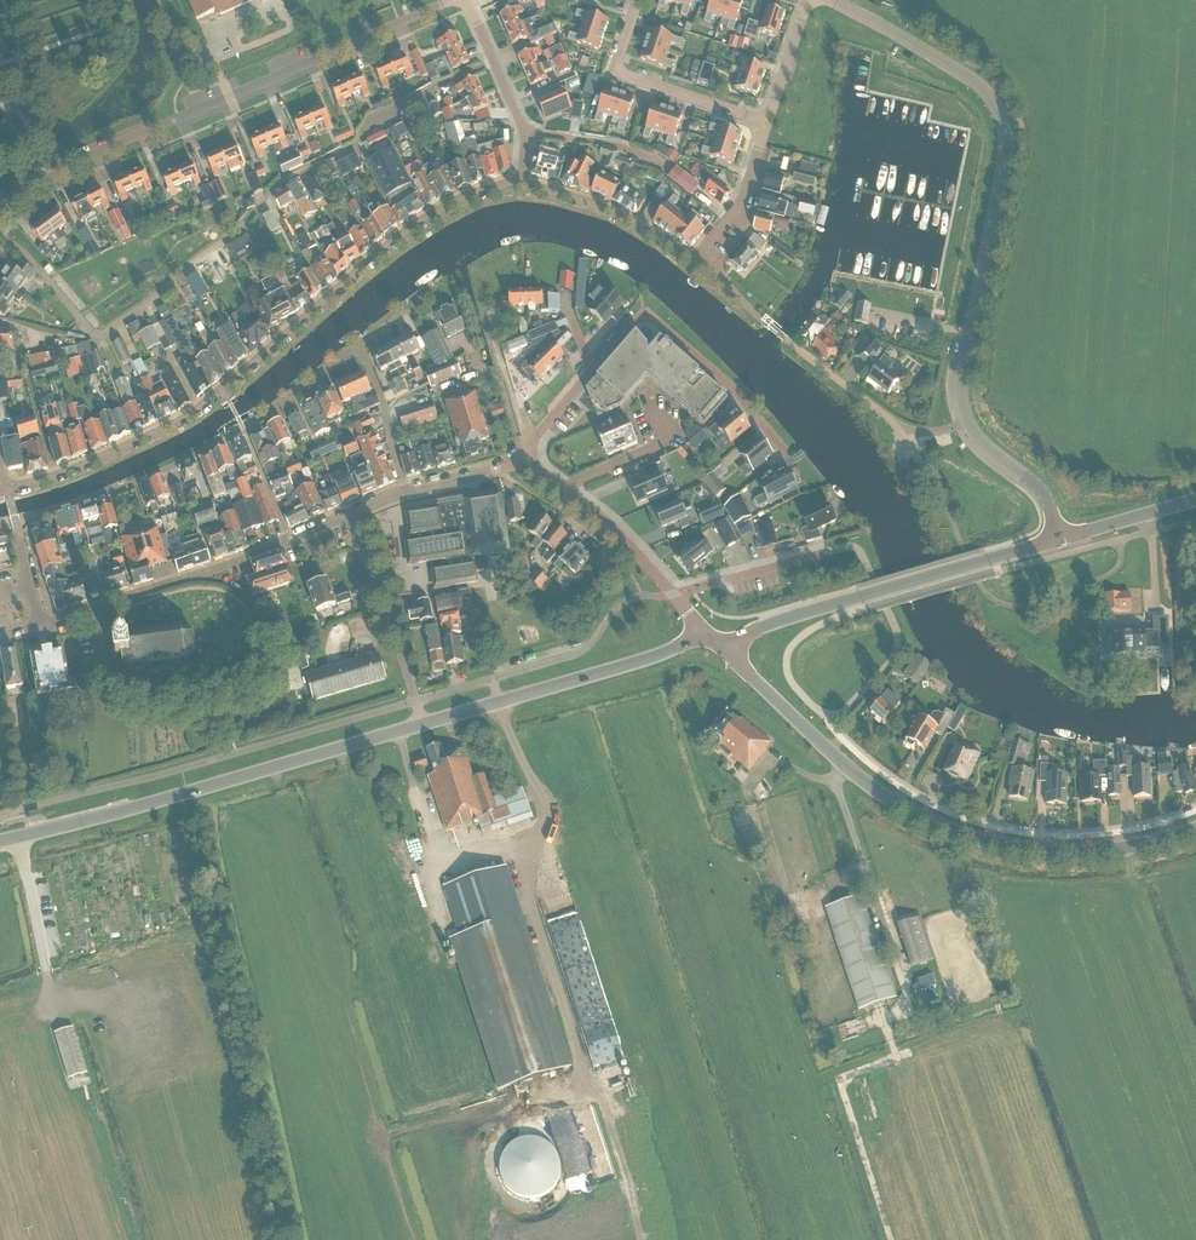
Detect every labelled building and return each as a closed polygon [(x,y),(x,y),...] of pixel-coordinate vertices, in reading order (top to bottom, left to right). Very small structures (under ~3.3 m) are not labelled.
[(197,19),(215,12),(216,14),(220,12),(221,14),(250,2),(249,0),(189,0),(197,19)] [(285,0),(291,15),(300,12),(295,0),(287,0),(285,0)] [(664,9),(667,0),(675,3),(676,0),(660,0),(658,7),(664,9)] [(687,16),(692,0),(676,0),(675,3),(683,6),(681,14),(687,16)] [(704,22),(710,24),(713,16),(721,18),(727,0),(711,0),(704,22)] [(733,31),(743,0),(727,0),(721,18),(729,21),(727,29),(733,31)] [(506,29),(520,23),(516,14),(523,11),(520,5),(500,14),(506,29)] [(762,24),(749,20),(744,35),(757,40),(760,31),(777,36),(785,14),(767,8),(762,24)] [(577,10),(575,16),(584,19),(581,28),(604,35),(609,21),(577,10)] [(520,23),(506,29),(512,43),(529,36),(523,22),(520,23)] [(551,34),(558,32),(554,23),(547,26),(551,34)] [(738,25),(735,33),(741,35),(744,27),(738,25)] [(570,33),(568,39),(599,50),(604,35),(581,28),(578,36),(570,33)] [(680,46),(682,40),(650,29),(645,44),(669,52),(671,44),(680,46)] [(449,54),(463,48),(456,33),(436,42),(439,47),(445,45),(449,54)] [(555,42),(551,35),(544,38),(548,45),(555,42)] [(732,36),(729,46),(736,48),(740,38),(732,36)] [(737,48),(746,51),(749,40),(741,38),(737,48)] [(672,69),(674,63),(666,60),(669,52),(645,44),(641,58),(672,69)] [(449,54),(446,55),(453,69),(469,62),(463,48),(449,54)] [(525,71),(538,65),(534,56),(541,53),(539,48),(518,57),(525,71)] [(414,61),(421,57),(418,49),(410,53),(414,61)] [(734,49),(732,55),(739,57),(741,52),(734,49)] [(201,68),(206,66),(201,52),(195,54),(201,68)] [(38,56),(41,65),(48,63),(45,53),(38,56)] [(709,53),(706,62),(714,65),(717,56),(709,53)] [(389,62),(395,75),(404,72),(407,78),(413,76),(404,55),(389,62)] [(565,55),(553,60),(555,66),(556,68),(559,74),(571,69),(567,61),(565,55)] [(417,68),(425,65),(421,57),(414,61),(417,68)] [(738,75),(762,82),(766,69),(743,61),(740,69),(732,66),(730,72),(738,75)] [(386,79),(395,75),(389,62),(375,68),(383,89),(389,86),(386,79)] [(433,63),(426,66),(431,80),(439,77),(433,63)] [(698,80),(698,81),(709,85),(715,67),(704,63),(701,72),(700,74),(698,80)] [(538,65),(525,71),(531,86),(547,78),(541,64),(538,66),(538,65)] [(425,65),(417,68),(421,77),(428,73),(425,65)] [(692,70),(690,77),(698,80),(700,74),(701,72),(692,70)] [(346,81),(352,94),(361,90),(364,97),(369,95),(361,74),(346,81)] [(590,74),(583,93),(594,97),(599,82),(600,77),(590,74)] [(757,96),(762,82),(738,75),(734,88),(757,96)] [(469,98),(482,92),(476,78),(455,86),(458,92),(465,89),(469,98)] [(342,98),(352,94),(346,81),(331,87),(340,107),(345,105),(342,98)] [(595,121),(601,123),(604,114),(612,117),(620,94),(605,89),(595,121)] [(582,106),(569,104),(564,91),(538,102),(545,119),(563,111),(565,116),(572,117),(571,119),(580,120),(582,106)] [(482,92),(469,98),(461,102),(464,109),(469,107),(472,114),(488,107),(482,92)] [(617,128),(623,130),(634,98),(620,94),(612,117),(620,120),(617,128)] [(380,100),(383,107),(392,103),(389,96),(380,100)] [(440,110),(454,105),(450,97),(437,102),(440,110)] [(375,110),(383,107),(380,100),(372,103),(375,110)] [(442,116),(440,110),(437,102),(429,105),(435,119),(442,116)] [(440,110),(442,116),(448,113),(449,116),(457,113),(454,105),(440,110)] [(643,137),(649,139),(652,130),(660,133),(668,110),(653,105),(643,137)] [(308,113),(314,126),(323,122),(326,129),(332,127),(323,106),(308,113)] [(665,144),(672,146),(682,114),(668,110),(660,133),(668,136),(665,144)] [(305,130),(314,126),(308,113),(293,119),(302,140),(307,137),(305,130)] [(399,119),(401,122),(405,131),(418,125),(412,113),(399,119)] [(474,130),(487,128),(486,120),(473,121),(474,130)] [(407,135),(405,131),(401,122),(394,126),(395,127),(390,130),(395,141),(407,135)] [(458,137),(456,131),(454,122),(444,125),(448,140),(458,137)] [(740,141),(742,135),(710,124),(706,139),(729,146),(732,138),(740,141)] [(264,132),(270,145),(279,141),(282,148),(288,145),(279,125),(264,132)] [(342,132),(345,139),(353,135),(350,128),(342,132)] [(445,169),(451,184),(455,183),(457,189),(471,185),(464,162),(465,162),(464,161),(467,161),(474,184),(486,180),(475,141),(466,143),(462,129),(456,131),(458,137),(460,145),(464,161),(443,167),(444,169),(445,169)] [(261,149),(270,145),(264,132),(249,138),(258,159),(264,156),(261,149)] [(337,142),(345,139),(342,132),(334,135),(337,142)] [(733,164),(735,157),(726,155),(729,146),(706,139),(701,153),(733,164)] [(493,149),(499,176),(511,173),(504,146),(503,140),(491,143),(492,146),(493,149)] [(318,143),(311,146),(314,152),(320,149),(318,143)] [(221,151),(227,164),(230,171),(229,169),(238,165),(239,167),(245,164),(236,144),(221,151)] [(486,180),(499,176),(493,149),(492,146),(479,150),(486,180)] [(298,150),(302,158),(310,154),(307,147),(298,150)] [(553,154),(554,149),(547,147),(545,153),(536,151),(531,174),(558,181),(562,167),(565,168),(567,159),(568,159),(568,158),(553,154)] [(399,224),(414,214),(425,207),(411,184),(393,149),(368,162),(393,210),(392,211),(399,224)] [(604,166),(613,169),(619,152),(611,149),(604,166)] [(670,150),(666,158),(673,163),(678,155),(670,150)] [(217,168),(227,164),(221,151),(206,157),(215,177),(220,175),(217,168)] [(343,176),(362,166),(356,153),(337,163),(343,176)] [(299,155),(279,164),(283,173),(303,164),(299,155)] [(333,157),(327,160),(333,173),(339,171),(333,157)] [(615,164),(627,169),(627,166),(631,167),(633,163),(618,158),(615,164)] [(586,178),(593,164),(581,159),(577,166),(570,163),(560,182),(581,190),(581,189),(589,192),(594,181),(586,178)] [(177,169),(183,183),(192,179),(195,186),(201,183),(192,163),(177,169)] [(445,169),(444,169),(436,173),(431,163),(423,167),(427,176),(429,175),(441,198),(454,191),(451,184),(445,169)] [(697,164),(691,172),(697,177),(703,169),(697,164)] [(255,169),(258,177),(266,173),(263,166),(255,169)] [(677,166),(669,177),(691,195),(700,184),(677,166)] [(128,175),(134,188),(143,184),(146,191),(152,188),(143,168),(128,175)] [(721,206),(731,193),(717,182),(719,179),(705,168),(703,169),(697,177),(709,186),(704,192),(721,206)] [(174,187),(183,183),(177,169),(162,176),(171,196),(177,194),(174,187)] [(257,177),(258,177),(255,169),(246,173),(249,180),(248,181),(254,194),(263,190),(257,177)] [(814,186),(816,174),(795,169),(792,181),(814,186)] [(427,177),(424,172),(411,179),(427,206),(440,198),(429,176),(427,177)] [(662,181),(665,175),(658,172),(655,179),(662,181)] [(788,181),(790,175),(777,172),(776,177),(767,175),(763,189),(780,193),(783,179),(788,181)] [(611,201),(620,184),(612,180),(606,177),(600,174),(591,191),(611,201)] [(125,192),(134,188),(128,175),(113,181),(122,201),(128,199),(125,192)] [(625,207),(632,194),(626,191),(632,181),(625,177),(619,187),(612,200),(625,207)] [(218,200),(227,195),(220,180),(211,184),(218,200)] [(326,197),(316,180),(305,187),(314,204),(326,197)] [(297,185),(295,183),(287,187),(290,191),(286,193),(285,190),(273,197),(280,209),(295,200),(305,218),(313,214),(300,192),(305,189),(301,183),(297,185)] [(203,208),(217,201),(209,184),(200,188),(203,196),(199,198),(203,208)] [(86,195),(92,208),(101,203),(104,210),(110,207),(100,187),(86,195)] [(632,194),(625,207),(634,213),(637,212),(644,201),(632,194)] [(96,214),(92,208),(86,195),(71,203),(81,222),(96,214)] [(372,206),(367,196),(362,198),(366,204),(384,236),(398,225),(388,208),(378,214),(373,205),(372,206)] [(679,200),(674,196),(653,222),(665,231),(680,212),(673,207),(679,200)] [(762,196),(758,211),(774,215),(784,217),(788,202),(783,201),(772,199),(762,196)] [(364,218),(355,202),(349,205),(355,216),(358,217),(373,245),(383,236),(371,214),(364,218)] [(171,214),(173,220),(177,218),(176,215),(180,213),(176,203),(168,207),(171,214)] [(163,218),(171,214),(168,207),(159,211),(163,218)] [(131,236),(118,209),(109,214),(117,229),(119,228),(124,239),(125,238),(125,239),(131,236)] [(59,241),(64,247),(68,243),(58,230),(66,224),(57,211),(45,220),(54,233),(59,241)] [(271,211),(262,216),(271,232),(279,228),(271,211)] [(697,215),(692,211),(687,218),(680,212),(665,231),(677,241),(697,215)] [(348,236),(360,256),(372,247),(361,227),(353,231),(348,223),(350,222),(344,212),(337,216),(348,236)] [(702,219),(697,215),(677,241),(678,239),(690,248),(704,230),(698,225),(702,219)] [(774,220),(756,216),(755,221),(753,222),(752,226),(753,227),(753,229),(770,233),(771,226),(777,227),(776,231),(787,233),(790,221),(775,218),(774,220)] [(59,250),(64,247),(59,241),(54,233),(45,220),(33,229),(42,242),(49,237),(59,250)] [(132,235),(136,234),(138,233),(136,227),(133,221),(127,224),(132,235)] [(360,256),(348,236),(341,240),(331,221),(325,225),(337,246),(347,264),(360,256)] [(323,238),(329,234),(325,226),(318,229),(323,238)] [(85,229),(79,232),(85,244),(92,257),(100,253),(93,240),(87,228),(85,229)] [(312,245),(305,232),(297,237),(304,249),(312,245)] [(759,249),(764,242),(754,234),(745,245),(731,262),(737,267),(737,269),(740,271),(742,271),(744,272),(758,255),(761,251),(759,249)] [(234,256),(252,245),(246,235),(228,245),(234,256)] [(46,257),(52,251),(45,242),(38,248),(46,257)] [(347,264),(337,246),(329,251),(326,244),(321,246),(325,254),(338,276),(348,267),(347,264)] [(799,268),(805,261),(796,255),(797,253),(784,244),(778,252),(799,268)] [(317,264),(309,249),(302,253),(323,289),(336,278),(324,259),(317,264)] [(17,291),(26,279),(29,281),(35,273),(21,263),(16,270),(8,264),(0,274),(0,279),(17,291)] [(303,274),(297,263),(291,267),(297,278),(298,277),(311,300),(322,290),(311,269),(303,274)] [(49,274),(53,270),(49,265),(45,269),(49,274)] [(572,290),(574,273),(561,272),(559,289),(572,290)] [(277,277),(296,311),(309,301),(298,282),(291,287),(283,273),(277,277)] [(296,311),(277,277),(276,275),(262,282),(269,296),(256,303),(269,329),(281,323),(280,321),(297,312),(296,311)] [(17,291),(0,279),(0,312),(5,315),(10,308),(7,305),(13,297),(20,302),(24,296),(17,291)] [(549,311),(561,311),(560,295),(548,295),(548,296),(543,296),(542,290),(525,291),(526,305),(542,305),(542,311),(549,311)] [(617,322),(616,324),(616,325),(627,313),(626,312),(624,314),(618,308),(622,303),(608,290),(590,310),(604,323),(611,316),(617,322)] [(511,306),(526,305),(525,291),(508,292),(509,298),(502,299),(502,309),(511,309),(511,306)] [(844,291),(838,298),(845,304),(851,296),(844,291)] [(867,324),(871,304),(859,302),(855,321),(867,324)] [(447,337),(466,328),(454,304),(435,314),(447,337)] [(824,327),(819,334),(821,336),(812,346),(827,359),(835,349),(831,345),(836,338),(829,332),(840,319),(835,314),(831,319),(830,320),(824,327)] [(243,327),(240,324),(242,323),(235,315),(230,318),(233,322),(232,323),(237,329),(236,330),(237,332),(242,338),(241,338),(245,343),(244,344),(250,351),(260,342),(261,343),(266,339),(265,337),(267,336),(264,333),(268,329),(256,316),(248,324),(247,323),(243,327)] [(824,327),(830,320),(829,320),(824,317),(818,318),(816,320),(812,317),(798,334),(810,345),(819,334),(824,327)] [(179,329),(172,319),(164,323),(183,357),(191,353),(195,360),(196,360),(211,386),(222,376),(209,353),(199,358),(185,333),(181,334),(179,329)] [(133,323),(139,334),(144,332),(138,320),(133,323)] [(214,347),(205,331),(200,321),(195,323),(200,334),(223,376),(235,366),(222,342),(214,347)] [(540,321),(533,324),(535,330),(543,327),(540,321)] [(221,330),(217,322),(212,325),(235,366),(248,355),(230,324),(221,330)] [(535,330),(529,333),(532,340),(559,329),(556,322),(543,327),(535,330)] [(133,323),(126,326),(132,337),(139,334),(133,323)] [(161,344),(159,340),(153,327),(144,332),(139,334),(147,350),(161,344)] [(529,333),(525,337),(538,350),(542,354),(541,355),(552,366),(564,354),(559,350),(573,336),(565,328),(561,332),(559,329),(532,340),(529,333)] [(427,335),(421,338),(435,365),(437,368),(455,359),(453,356),(439,329),(427,335)] [(2,346),(13,346),(13,332),(0,332),(0,346),(2,346)] [(647,347),(636,334),(628,344),(627,343),(621,349),(622,350),(615,358),(614,357),(609,363),(610,364),(603,372),(602,371),(597,378),(592,384),(592,383),(587,389),(587,390),(586,391),(598,417),(621,407),(648,376),(704,425),(728,398),(719,390),(720,390),(714,384),(713,385),(705,378),(706,377),(700,372),(699,373),(691,366),(692,365),(685,359),(685,360),(677,353),(677,352),(671,347),(671,348),(666,343),(665,344),(660,340),(648,353),(647,347)] [(398,342),(406,358),(413,371),(420,368),(416,360),(415,360),(412,355),(419,351),(411,335),(398,342)] [(164,350),(171,347),(166,336),(159,340),(161,344),(164,350)] [(507,344),(510,352),(527,345),(524,337),(507,344)] [(123,364),(132,360),(122,339),(113,344),(123,364)] [(894,363),(884,355),(880,361),(876,358),(882,349),(869,339),(856,356),(874,369),(866,380),(876,387),(878,385),(888,393),(899,378),(889,370),(894,363)] [(400,361),(406,358),(398,342),(385,349),(400,378),(401,378),(407,374),(403,366),(403,367),(400,361)] [(847,342),(840,353),(845,356),(852,346),(847,342)] [(66,360),(80,356),(78,345),(63,348),(66,360)] [(58,362),(65,360),(62,348),(55,350),(58,362)] [(390,373),(394,381),(400,378),(385,349),(372,355),(381,371),(387,367),(390,373)] [(538,350),(518,370),(528,380),(535,374),(539,378),(552,366),(541,355),(542,354),(538,350)] [(31,368),(57,363),(55,351),(29,357),(31,368)] [(94,360),(97,369),(106,367),(101,352),(92,354),(93,356),(94,360)] [(205,378),(195,360),(191,353),(183,357),(177,361),(186,378),(197,398),(210,387),(205,378)] [(98,372),(97,369),(94,360),(93,356),(82,360),(87,375),(98,372)] [(80,359),(64,364),(68,378),(85,373),(80,359)] [(431,387),(452,378),(461,374),(457,363),(454,361),(425,373),(431,387)] [(48,373),(58,370),(56,364),(46,367),(48,373)] [(174,371),(162,377),(179,410),(191,403),(177,378),(174,371)] [(148,373),(140,377),(141,378),(160,420),(176,411),(165,388),(156,392),(150,378),(148,373)] [(349,380),(357,396),(370,390),(363,374),(349,380)] [(9,388),(12,387),(22,386),(24,386),(22,377),(11,379),(9,379),(9,388)] [(148,396),(143,384),(140,377),(134,380),(140,395),(141,394),(143,398),(136,401),(146,426),(159,420),(148,396)] [(133,432),(136,431),(145,426),(136,402),(126,378),(115,382),(125,408),(124,408),(133,432)] [(401,378),(400,378),(394,381),(389,383),(395,396),(407,390),(401,378)] [(343,402),(357,396),(349,380),(336,386),(343,402)] [(327,420),(344,412),(334,390),(317,398),(327,420)] [(480,440),(489,437),(475,391),(445,400),(456,438),(458,437),(461,446),(461,445),(465,459),(484,454),(480,440)] [(111,415),(119,438),(130,433),(118,399),(117,396),(112,397),(117,412),(111,415)] [(325,417),(316,399),(302,407),(310,423),(316,437),(330,430),(324,417),(325,417)] [(362,401),(366,410),(371,408),(367,399),(362,401)] [(361,412),(366,410),(362,401),(357,404),(361,412)] [(69,426),(69,422),(64,402),(56,404),(62,424),(63,424),(72,459),(88,452),(81,426),(69,429),(69,426)] [(61,425),(55,403),(40,407),(46,429),(56,426),(60,438),(49,441),(56,465),(72,459),(62,425),(61,425)] [(13,404),(4,406),(7,419),(17,416),(13,404)] [(79,408),(78,404),(67,408),(68,411),(72,423),(80,420),(82,420),(84,427),(92,451),(107,444),(100,421),(94,423),(90,409),(86,411),(84,406),(79,408)] [(355,414),(361,412),(357,404),(352,406),(355,414)] [(405,431),(439,419),(434,404),(400,416),(405,431)] [(501,404),(489,407),(492,417),(504,414),(501,404)] [(119,438),(111,415),(110,412),(108,406),(104,408),(106,414),(100,416),(109,443),(119,438)] [(299,440),(310,435),(307,431),(308,431),(300,414),(289,419),(297,436),(299,440)] [(739,414),(725,426),(720,420),(708,430),(717,441),(724,436),(730,443),(743,433),(744,433),(751,428),(739,414)] [(637,443),(625,416),(613,422),(612,420),(607,422),(607,424),(596,429),(608,455),(637,443)] [(358,437),(366,434),(364,429),(374,424),(370,417),(352,425),(358,437)] [(27,474),(49,468),(35,419),(17,424),(21,445),(27,474)] [(268,428),(277,445),(281,454),(287,451),(284,443),(291,440),(281,419),(268,426),(268,428)] [(328,424),(338,447),(344,444),(335,422),(328,424)] [(697,425),(684,431),(690,442),(702,432),(703,431),(697,425)] [(9,470),(23,467),(18,439),(15,426),(7,428),(10,440),(2,442),(9,470)] [(429,448),(431,447),(425,427),(418,429),(422,442),(421,442),(423,449),(416,451),(423,472),(436,468),(429,448)] [(425,427),(431,447),(432,447),(438,468),(455,462),(450,446),(440,449),(435,434),(429,436),(427,431),(426,427),(425,427)] [(276,446),(277,445),(268,428),(262,430),(262,429),(252,434),(251,438),(258,455),(273,447),(276,446)] [(368,450),(380,445),(374,431),(358,438),(365,455),(370,453),(368,450)] [(702,432),(690,442),(694,448),(707,437),(702,432)] [(243,475),(249,473),(243,460),(252,456),(244,439),(230,445),(243,475)] [(407,477),(421,473),(414,452),(416,452),(412,439),(405,441),(409,454),(400,456),(407,477)] [(740,454),(754,471),(766,461),(764,460),(772,454),(760,439),(740,454)] [(346,457),(360,451),(355,440),(341,447),(346,457)] [(328,454),(337,450),(334,444),(325,448),(328,454)] [(382,465),(387,463),(380,445),(368,450),(370,453),(365,455),(368,461),(367,462),(369,467),(371,466),(372,468),(382,464),(382,465)] [(277,476),(270,461),(281,457),(276,446),(273,447),(258,455),(269,480),(277,476)] [(237,475),(227,447),(212,454),(218,472),(227,469),(231,477),(237,475)] [(681,448),(677,451),(684,459),(688,456),(681,448)] [(368,465),(363,453),(351,458),(354,464),(358,463),(360,469),(353,471),(362,495),(377,488),(368,465)] [(214,499),(226,495),(211,455),(200,459),(214,499)] [(202,475),(196,461),(180,468),(186,483),(195,478),(202,497),(209,495),(202,475)] [(299,461),(285,466),(289,475),(303,469),(299,461)] [(647,478),(631,485),(638,503),(667,491),(661,477),(666,475),(661,462),(643,469),(647,478)] [(371,466),(369,467),(378,488),(395,481),(387,463),(382,465),(382,464),(372,468),(371,466)] [(312,477),(308,468),(301,471),(305,480),(312,477)] [(790,471),(789,470),(759,485),(764,495),(754,499),(758,507),(768,502),(798,488),(797,487),(795,488),(787,472),(790,471)] [(247,480),(256,476),(254,471),(245,475),(247,480)] [(292,486),(288,475),(287,472),(277,476),(269,480),(276,499),(286,495),(284,489),(292,486)] [(351,474),(335,480),(344,502),(360,496),(351,474)] [(160,507),(165,505),(163,498),(170,496),(163,475),(151,481),(160,507)] [(327,510),(342,503),(332,481),(329,475),(323,478),(327,487),(318,491),(322,499),(327,510)] [(254,498),(247,480),(236,484),(238,489),(229,493),(231,500),(240,496),(243,503),(254,498)] [(158,511),(149,482),(140,485),(148,506),(151,505),(153,513),(158,511)] [(718,482),(710,488),(717,497),(725,491),(718,482)] [(178,507),(188,503),(181,484),(171,488),(178,507)] [(296,492),(308,520),(325,511),(312,484),(296,492)] [(254,499),(264,524),(265,524),(266,527),(278,521),(264,485),(251,490),(255,498),(254,499)] [(290,528),(308,520),(296,492),(292,494),(293,497),(287,499),(289,502),(284,505),(288,514),(284,516),(290,528)] [(483,499),(482,494),(443,500),(444,505),(438,506),(438,509),(407,514),(411,535),(408,535),(409,542),(406,542),(409,564),(442,559),(444,569),(433,570),(436,588),(477,581),(476,572),(488,570),(486,554),(492,553),(493,558),(503,556),(502,552),(508,551),(499,497),(483,499)] [(738,496),(724,508),(729,516),(734,526),(750,518),(738,496)] [(108,547),(113,545),(112,540),(108,528),(118,525),(110,498),(96,502),(107,542),(108,547)] [(243,533),(264,524),(254,499),(233,507),(236,512),(243,533)] [(518,500),(507,501),(510,521),(521,519),(518,500)] [(680,501),(655,511),(662,527),(678,520),(682,529),(698,522),(691,507),(684,510),(680,501)] [(80,507),(86,531),(90,530),(87,520),(98,517),(95,502),(80,507)] [(198,527),(217,520),(211,503),(193,509),(198,527)] [(806,543),(822,538),(818,529),(836,521),(828,504),(802,516),(808,527),(800,530),(806,543)] [(720,506),(700,515),(704,525),(724,516),(720,506)] [(79,507),(66,511),(72,532),(80,530),(82,536),(81,536),(84,547),(90,546),(79,507)] [(65,534),(72,532),(66,511),(54,515),(59,532),(57,533),(60,546),(67,544),(65,534)] [(249,548),(243,533),(236,512),(221,518),(226,530),(223,531),(231,555),(249,548)] [(162,524),(178,520),(176,514),(161,519),(162,524)] [(536,520),(528,531),(537,537),(531,545),(536,549),(543,541),(544,540),(542,539),(552,524),(539,515),(535,520),(536,520)] [(725,520),(715,525),(727,547),(737,542),(735,539),(739,537),(729,518),(725,520)] [(37,549),(56,542),(53,532),(47,534),(43,522),(33,525),(31,529),(37,549)] [(778,544),(772,523),(759,526),(764,547),(778,544)] [(134,585),(136,585),(153,579),(149,567),(167,562),(156,526),(122,537),(130,567),(129,567),(134,585)] [(549,546),(542,559),(547,563),(557,552),(555,551),(567,536),(556,526),(544,540),(543,541),(549,546)] [(216,535),(214,529),(205,532),(215,560),(230,555),(222,532),(216,535)] [(105,543),(103,533),(90,536),(93,546),(105,543)] [(700,536),(676,556),(688,571),(712,551),(700,536)] [(186,545),(193,567),(211,561),(206,546),(201,548),(199,540),(186,545)] [(44,571),(63,564),(56,542),(37,549),(44,571)] [(575,575),(591,558),(575,543),(559,560),(554,565),(562,573),(564,571),(570,578),(574,574),(575,575)] [(178,572),(193,567),(186,545),(171,550),(178,572)] [(84,547),(90,567),(96,565),(90,546),(84,547)] [(253,595),(294,582),(284,551),(252,561),(257,577),(248,580),(253,595)] [(125,562),(123,555),(113,558),(115,565),(125,562)] [(117,570),(114,562),(107,565),(109,573),(103,574),(109,593),(128,587),(122,568),(117,570)] [(49,589),(68,581),(63,564),(44,571),(49,589)] [(523,568),(518,573),(525,580),(530,574),(523,568)] [(541,572),(537,568),(527,579),(533,585),(543,575),(541,572)] [(543,575),(533,585),(543,593),(552,582),(549,580),(541,572),(543,575)] [(68,581),(49,589),(57,611),(77,604),(76,604),(87,600),(86,596),(95,593),(90,578),(69,584),(68,581)] [(332,594),(327,580),(309,586),(317,611),(335,605),(351,599),(347,589),(332,594)] [(439,614),(453,612),(453,611),(461,609),(459,600),(471,599),(470,590),(450,593),(450,595),(436,598),(439,614)] [(1106,595),(1107,612),(1131,611),(1130,594),(1106,595)] [(421,621),(433,619),(429,601),(417,603),(418,607),(408,609),(410,620),(420,618),(421,621)] [(562,618),(569,611),(560,602),(553,608),(562,618)] [(473,623),(482,622),(481,607),(472,607),(473,623)] [(461,633),(459,623),(461,622),(459,612),(440,616),(441,626),(443,625),(445,636),(461,633)] [(434,672),(445,670),(446,670),(436,621),(427,623),(428,628),(425,629),(434,672)] [(193,634),(183,628),(183,627),(120,635),(119,635),(120,637),(120,643),(117,643),(115,643),(116,658),(119,657),(122,657),(123,663),(122,663),(123,665),(186,657),(186,656),(194,648),(195,648),(195,647),(194,635),(193,634)] [(1144,631),(1144,629),(1108,631),(1108,652),(1144,650),(1144,649),(1169,648),(1169,630),(1144,631)] [(447,664),(463,661),(458,638),(443,641),(447,664)] [(14,649),(0,651),(0,656),(6,689),(21,687),(16,657),(15,657),(14,649)] [(66,678),(61,649),(49,651),(49,650),(41,651),(41,653),(29,655),(37,694),(68,689),(74,688),(72,677),(66,678)] [(303,669),(308,668),(304,652),(298,653),(303,669)] [(372,657),(370,652),(362,654),(364,659),(307,676),(314,700),(386,679),(379,655),(372,657)] [(917,684),(932,665),(918,655),(909,667),(904,673),(917,684)] [(866,657),(858,667),(867,675),(875,666),(866,657)] [(883,723),(885,724),(888,721),(887,720),(893,713),(900,705),(887,693),(884,697),(879,692),(871,701),(876,706),(870,712),(883,724),(883,723)] [(35,730),(30,703),(19,705),(22,723),(24,722),(26,732),(35,730)] [(191,717),(205,713),(203,707),(189,710),(191,717)] [(959,708),(956,712),(964,716),(966,712),(959,708)] [(739,721),(727,711),(709,732),(721,742),(719,745),(749,770),(766,750),(764,748),(770,741),(742,718),(739,721)] [(942,736),(954,716),(946,711),(943,716),(938,713),(933,714),(928,723),(919,718),(906,739),(907,739),(906,741),(906,745),(911,747),(914,747),(915,744),(923,749),(933,731),(942,736)] [(1017,766),(1025,742),(1015,739),(1007,763),(1017,766)] [(981,753),(955,741),(953,744),(949,742),(937,769),(968,784),(981,753)] [(443,756),(440,745),(427,749),(435,774),(428,776),(446,832),(477,821),(482,837),(533,819),(522,787),(492,798),(484,775),(473,778),(464,749),(443,756)] [(1192,757),(1190,750),(1185,751),(1187,759),(1189,766),(1191,772),(1192,778),(1195,777),(1195,782),(1195,771),(1192,757)] [(1126,757),(1126,767),(1126,777),(1133,776),(1134,797),(1151,796),(1149,767),(1136,768),(1135,756),(1126,757)] [(1160,775),(1173,773),(1170,757),(1157,759),(1160,775)] [(416,769),(427,766),(425,758),(413,762),(416,769)] [(1107,776),(1107,762),(1106,762),(1106,761),(1093,761),(1094,776),(1080,777),(1081,802),(1101,801),(1100,790),(1098,790),(1098,776),(1107,776)] [(1107,762),(1107,776),(1108,795),(1120,795),(1119,769),(1114,769),(1113,761),(1107,762)] [(1066,804),(1067,775),(1051,774),(1051,765),(1041,764),(1040,781),(1047,782),(1046,803),(1066,804)] [(1192,778),(1191,772),(1189,766),(1178,769),(1178,771),(1172,773),(1177,793),(1183,791),(1184,793),(1195,790),(1192,778)] [(1030,792),(1033,772),(1012,768),(1010,780),(1012,780),(1010,796),(1026,799),(1028,791),(1030,792)] [(42,808),(29,810),(31,821),(44,819),(42,808)] [(572,1066),(507,866),(450,884),(462,922),(471,919),(475,931),(450,938),(498,1089),(572,1066)] [(859,1009),(896,997),(862,896),(826,908),(859,1009)] [(911,966),(935,958),(921,916),(897,924),(911,966)] [(69,1079),(79,1077),(89,1074),(75,1027),(56,1032),(69,1079)] [(589,1043),(599,1078),(628,1070),(622,1050),(616,1052),(612,1037),(589,1043)] [(512,1194),(520,1198),(529,1200),(538,1199),(547,1196),(554,1190),(559,1182),(562,1174),(562,1165),(560,1156),(555,1149),(549,1143),(541,1139),(533,1137),(524,1138),(516,1141),(508,1146),(503,1154),(500,1162),(499,1171),(501,1180),(506,1188),(512,1194)]
